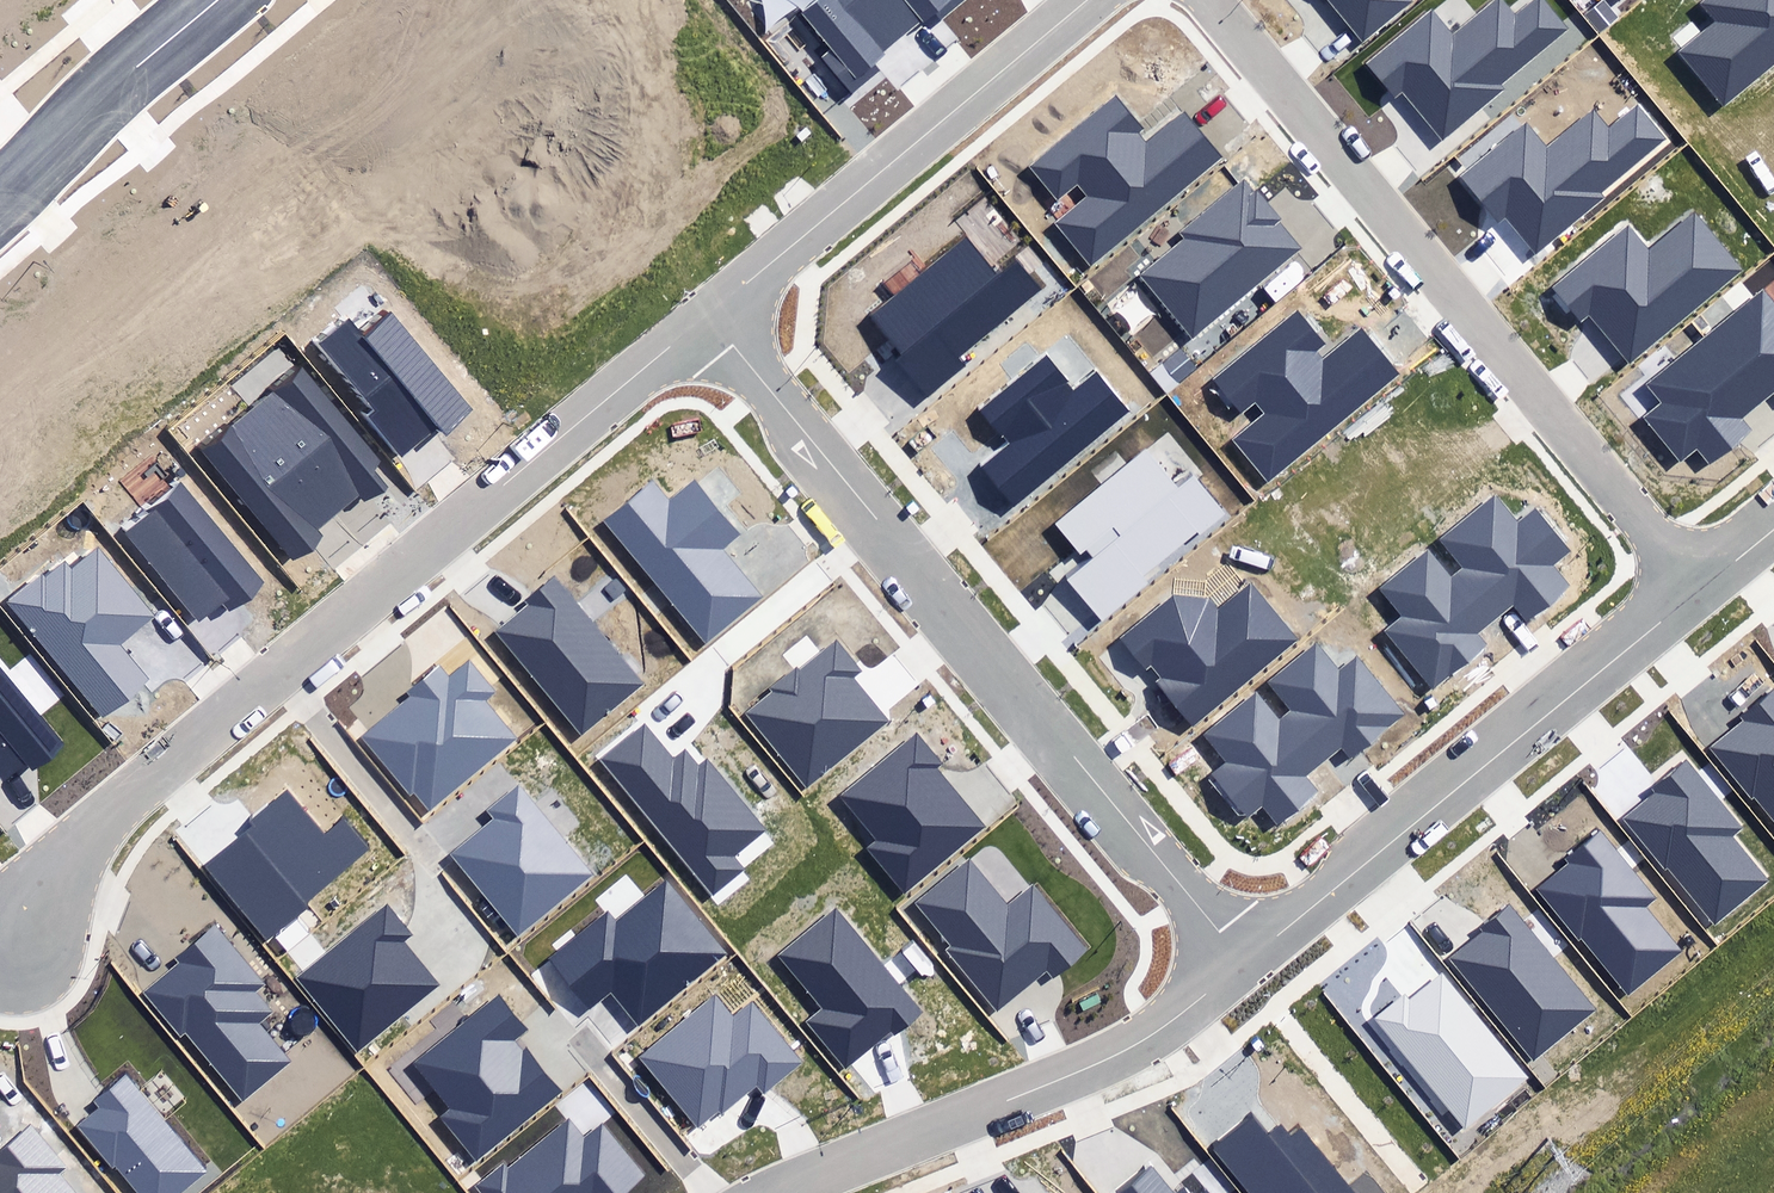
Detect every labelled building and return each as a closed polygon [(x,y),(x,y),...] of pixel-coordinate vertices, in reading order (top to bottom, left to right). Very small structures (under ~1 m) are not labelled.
[(870,0),(818,0),(803,12),(836,51),(826,59),(852,91),(876,71),(871,64),(901,39),(870,0)] [(901,39),(920,23),(928,32),(966,0),(870,0),(901,39)] [(1363,43),(1414,1),(1413,0),(1327,0),(1363,43)] [(1443,139),(1508,88),(1503,82),(1568,30),(1544,0),(1536,0),(1516,16),(1503,0),(1494,0),(1452,33),(1433,9),(1367,61),(1396,97),(1404,90),(1443,139)] [(1725,110),(1773,67),(1773,0),(1702,0),(1697,5),(1709,20),(1673,51),(1725,110)] [(1144,128),(1117,96),(1032,166),(1060,198),(1076,185),(1085,195),(1051,224),(1089,269),(1224,156),(1185,109),(1143,144),(1136,135),(1144,128)] [(1505,217),(1537,254),(1670,139),(1638,102),(1608,128),(1593,111),(1548,150),(1523,122),(1460,178),(1498,222),(1505,217)] [(1253,191),(1245,182),(1184,234),(1190,240),(1144,279),(1194,337),(1299,247),(1278,223),(1283,218),(1256,188),(1253,191)] [(1588,313),(1629,363),(1742,271),(1695,214),(1649,252),(1629,228),(1554,289),(1580,320),(1588,313)] [(997,270),(966,234),(870,314),(906,356),(899,362),(929,397),(966,365),(961,360),(1044,290),(1015,255),(997,270)] [(1707,337),(1759,403),(1773,391),(1773,299),(1767,290),(1707,337)] [(1326,343),(1297,308),(1211,380),(1242,417),(1257,404),(1265,415),(1233,441),(1268,483),(1399,374),(1361,328),(1322,361),(1315,352),(1326,343)] [(367,416),(400,456),(439,424),(447,434),(476,409),(392,309),(363,333),(350,317),(319,343),(375,409),(367,416)] [(1759,403),(1707,337),(1647,382),(1664,405),(1646,419),(1679,461),(1695,450),(1705,463),(1747,431),(1738,419),(1759,403)] [(978,468),(1011,507),(1126,411),(1096,376),(1075,393),(1043,355),(977,409),(1007,444),(978,468)] [(303,366),(251,408),(340,512),(359,496),(366,503),(385,488),(369,469),(380,459),(303,366)] [(340,512),(251,408),(201,450),(294,562),(323,538),(317,531),(340,512)] [(1180,486),(1149,447),(1054,524),(1080,555),(1086,550),(1096,562),(1073,581),(1104,618),(1230,515),(1196,473),(1180,486)] [(653,475),(600,519),(705,645),(763,597),(722,548),(739,534),(694,481),(673,498),(653,475)] [(264,582),(177,484),(119,535),(199,625),(223,603),(231,612),(264,582)] [(1468,569),(1460,575),(1494,618),(1514,603),(1530,623),(1576,587),(1561,567),(1578,554),(1538,503),(1517,520),(1497,494),(1443,536),(1468,569)] [(152,615),(96,550),(72,570),(65,562),(45,579),(42,575),(8,604),(104,715),(148,678),(118,644),(152,615)] [(1474,634),(1494,618),(1460,575),(1451,582),(1428,554),(1384,588),(1405,615),(1386,629),(1431,686),(1483,645),(1474,634)] [(494,632),(578,735),(641,684),(554,576),(525,600),(529,604),(494,632)] [(1159,683),(1193,725),(1300,638),(1252,581),(1218,609),(1210,599),(1173,596),(1122,638),(1146,666),(1152,661),(1166,678),(1159,683)] [(1295,712),(1288,718),(1324,762),(1341,748),(1352,761),(1408,716),(1357,654),(1339,668),(1315,639),(1268,678),(1295,712)] [(855,671),(835,646),(801,674),(795,666),(768,689),(772,693),(745,716),(805,787),(884,721),(847,678),(855,671)] [(450,674),(440,662),(406,691),(411,696),(361,739),(409,795),(415,790),(430,809),(515,737),(484,700),(496,690),(469,658),(450,674)] [(6,781),(25,764),(33,773),(66,744),(0,669),(0,775),(6,781)] [(1738,717),(1743,721),(1709,749),(1751,799),(1754,796),(1773,819),(1773,687),(1738,717)] [(1324,762),(1288,718),(1282,723),(1258,694),(1208,734),(1231,762),(1211,778),(1245,820),(1261,807),(1277,827),(1320,792),(1307,776),(1324,762)] [(674,760),(646,726),(606,758),(714,891),(742,869),(731,856),(765,829),(706,756),(697,763),(687,750),(674,760)] [(945,762),(917,729),(841,794),(879,838),(867,848),(906,894),(987,824),(938,768),(945,762)] [(1746,826),(1689,758),(1651,788),(1656,793),(1622,821),(1664,870),(1667,867),(1717,927),(1770,883),(1732,838),(1746,826)] [(592,875),(518,784),(486,810),(494,820),(453,853),(519,934),(592,875)] [(326,833),(288,789),(251,820),(257,828),(210,869),(265,932),(365,846),(342,820),(326,833)] [(1659,896),(1601,828),(1564,859),(1568,863),(1535,891),(1577,940),(1580,938),(1630,997),(1682,953),(1645,908),(1659,896)] [(1007,905),(970,860),(917,904),(952,946),(947,950),(998,1011),(1047,971),(1055,980),(1091,950),(1034,883),(1007,905)] [(611,990),(639,1025),(728,954),(666,878),(614,920),(607,910),(547,958),(588,1008),(611,990)] [(414,934),(388,903),(296,978),(357,1052),(440,985),(404,941),(414,934)] [(1595,1009),(1508,905),(1480,928),(1485,933),(1452,960),(1534,1059),(1595,1009)] [(923,1013),(834,910),(781,955),(826,1008),(806,1025),(844,1069),(889,1031),(894,1037),(923,1013)] [(265,985),(215,925),(175,959),(178,962),(141,993),(178,1036),(184,1031),(243,1101),(289,1062),(258,1025),(272,1013),(255,993),(265,985)] [(1529,1078),(1442,974),(1409,1002),(1404,996),(1374,1021),(1466,1131),(1529,1078)] [(734,1015),(716,994),(639,1057),(697,1126),(719,1109),(723,1114),(757,1086),(764,1095),(805,1062),(753,999),(734,1015)] [(439,1117),(475,1162),(563,1093),(526,1047),(521,1051),(513,1041),(526,1031),(498,996),(413,1063),(449,1109),(439,1117)] [(126,1074),(94,1101),(99,1107),(75,1127),(111,1170),(116,1166),(138,1192),(178,1192),(205,1170),(126,1074)] [(472,1185),(478,1192),(620,1192),(643,1174),(601,1125),(585,1138),(568,1117),(509,1167),(503,1159),(472,1185)] [(1253,1119),(1214,1151),(1250,1192),(1354,1192),(1300,1128),(1289,1138),(1280,1127),(1268,1137),(1253,1119)] [(60,1173),(67,1167),(31,1124),(0,1150),(0,1192),(76,1192),(60,1173)] [(1151,1171),(1123,1192),(1169,1192),(1151,1171)]
